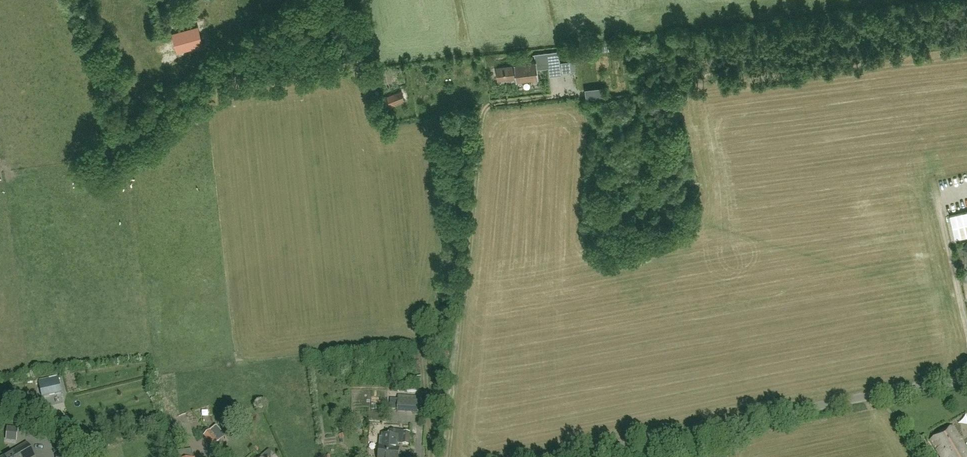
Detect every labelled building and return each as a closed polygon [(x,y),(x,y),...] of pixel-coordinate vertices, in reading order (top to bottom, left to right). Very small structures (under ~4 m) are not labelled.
[(203,45),(198,26),(172,33),(178,52),(203,45)] [(516,80),(538,77),(537,65),(559,62),(558,51),(535,54),(535,61),(514,63),(514,66),(503,67),(505,79),(516,77),(516,80)] [(570,71),(569,61),(561,62),(562,72),(570,71)] [(401,91),(385,97),(389,106),(405,100),(401,91)] [(147,116),(157,108),(153,103),(143,111),(147,116)] [(949,215),(955,238),(966,235),(966,210),(949,215)] [(59,379),(40,383),(43,397),(62,392),(59,379)] [(966,448),(953,427),(930,440),(941,456),(945,456),(950,454),(952,456),(966,448)] [(219,441),(210,430),(204,435),(213,446),(219,441)] [(383,435),(382,447),(380,447),(379,456),(398,456),(399,449),(397,449),(398,443),(403,443),(402,445),(409,445),(410,433),(404,432),(397,432),(391,431),(390,436),(383,435)] [(27,443),(4,456),(35,456),(27,443)] [(945,456),(966,456),(966,450),(966,448),(952,456),(950,454),(945,456)]
